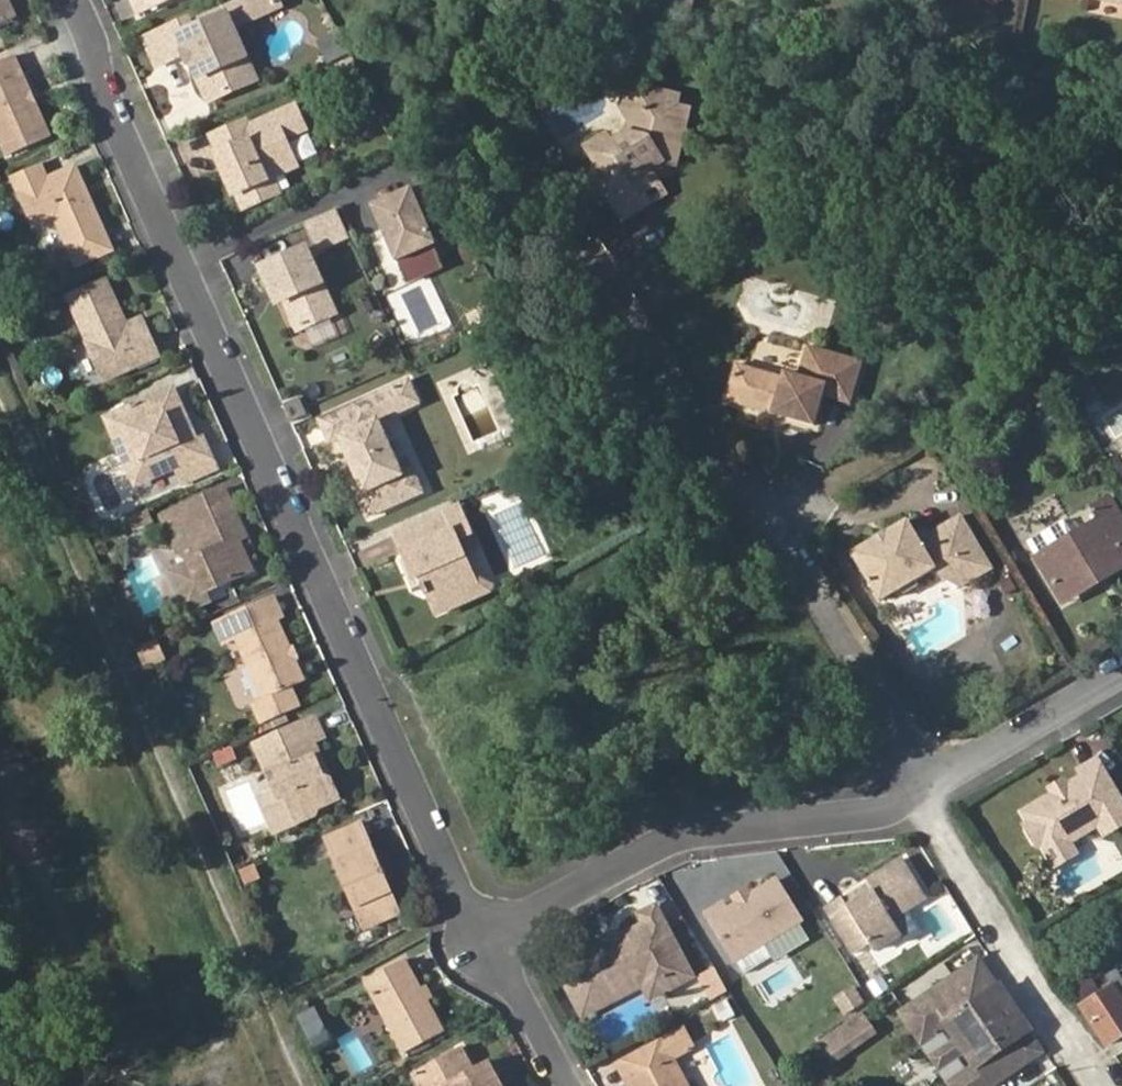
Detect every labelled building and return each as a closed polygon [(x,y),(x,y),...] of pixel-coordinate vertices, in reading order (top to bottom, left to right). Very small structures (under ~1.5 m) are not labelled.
[(135,16),(171,0),(127,0),(135,16)] [(185,28),(183,23),(139,43),(151,70),(180,57),(185,55),(189,63),(184,66),(186,71),(190,69),(204,101),(226,91),(225,89),(248,79),(239,60),(224,52),(215,33),(226,29),(226,31),(247,22),(239,3),(185,28)] [(226,29),(215,33),(224,52),(239,60),(226,31),(226,29)] [(185,55),(180,57),(184,66),(189,63),(185,55)] [(6,61),(0,63),(0,162),(42,142),(6,61)] [(190,69),(186,71),(200,102),(204,101),(190,69)] [(248,79),(225,89),(226,91),(249,81),(248,79)] [(673,99),(686,121),(693,105),(679,100),(681,90),(643,81),(640,92),(673,99)] [(636,189),(653,178),(644,163),(657,156),(671,160),(680,142),(690,136),(684,124),(686,121),(673,99),(640,92),(625,88),(622,102),(631,116),(629,126),(614,135),(610,129),(589,141),(597,155),(594,165),(597,170),(591,174),(599,188),(606,184),(608,187),(609,190),(622,211),(641,199),(636,189)] [(260,183),(271,178),(282,173),(270,145),(303,131),(291,107),(244,128),(242,123),(208,138),(221,166),(230,162),(234,171),(232,173),(245,201),(264,194),(260,183)] [(278,194),(271,178),(260,183),(264,194),(245,201),(232,173),(234,171),(230,162),(221,166),(241,211),(278,194)] [(588,168),(591,174),(597,170),(594,165),(588,168)] [(31,171),(3,183),(27,235),(50,225),(70,271),(105,255),(83,204),(77,207),(71,193),(76,190),(68,172),(38,185),(31,171)] [(660,189),(653,178),(636,189),(641,199),(660,189)] [(432,179),(410,189),(425,221),(450,210),(432,179)] [(603,194),(609,190),(608,187),(606,184),(599,188),(603,194)] [(410,189),(371,207),(397,263),(436,245),(425,221),(410,189)] [(76,190),(71,193),(77,207),(83,204),(76,190)] [(306,226),(317,251),(346,238),(335,213),(306,226)] [(304,251),(260,271),(269,292),(273,290),(277,298),(282,301),(295,329),(332,312),(304,251)] [(99,284),(61,301),(98,385),(152,361),(135,323),(119,329),(114,332),(112,327),(117,324),(99,284)] [(818,424),(829,392),(832,384),(860,393),(871,358),(817,341),(806,372),(791,367),(789,373),(744,359),(731,396),(778,411),(780,406),(790,410),(788,414),(818,424)] [(405,383),(380,395),(391,418),(416,406),(405,383)] [(832,384),(829,392),(857,402),(860,393),(832,384)] [(181,427),(166,394),(141,405),(144,411),(122,421),(119,415),(112,419),(107,436),(122,469),(138,474),(143,486),(159,479),(163,468),(174,472),(181,487),(210,473),(195,440),(188,444),(186,439),(179,437),(176,430),(181,427)] [(380,395),(316,423),(326,446),(336,441),(346,462),(349,460),(355,473),(351,475),(360,494),(356,497),(366,520),(419,496),(409,472),(399,477),(375,425),(391,418),(380,395)] [(144,411),(141,405),(119,415),(122,421),(144,411)] [(778,411),(788,414),(790,410),(780,406),(778,411)] [(112,419),(101,424),(107,436),(112,419)] [(186,439),(181,427),(176,430),(179,437),(186,439)] [(159,479),(174,472),(163,468),(159,479)] [(138,474),(122,469),(133,491),(143,486),(138,474)] [(1115,497),(1098,506),(1105,519),(1039,556),(1061,594),(1106,568),(1110,575),(1121,568),(1121,510),(1115,497)] [(221,498),(196,509),(203,523),(228,512),(221,498)] [(203,523),(196,509),(157,526),(164,543),(181,535),(194,564),(186,569),(187,572),(201,602),(249,579),(238,558),(234,550),(245,545),(228,512),(203,523)] [(396,536),(406,559),(415,580),(423,575),(427,586),(420,589),(424,599),(428,597),(437,615),(465,604),(459,592),(477,586),(474,580),(465,557),(458,542),(471,536),(459,509),(396,536)] [(971,568),(977,580),(997,569),(964,517),(933,534),(935,539),(927,545),(909,518),(854,548),(882,598),(934,569),(961,554),(967,563),(976,558),(977,564),(971,568)] [(475,547),(471,536),(458,542),(465,557),(475,547)] [(234,550),(238,558),(248,552),(245,545),(234,550)] [(962,589),(977,580),(971,568),(977,564),(976,558),(967,563),(961,554),(934,569),(962,589)] [(415,580),(406,559),(397,563),(411,593),(420,589),(427,586),(423,575),(415,580)] [(1106,568),(1061,594),(1065,601),(1110,575),(1106,568)] [(184,620),(204,611),(201,602),(187,572),(167,581),(184,620)] [(459,592),(465,604),(487,596),(493,586),(474,580),(477,586),(459,592)] [(271,623),(263,606),(256,609),(264,626),(271,623)] [(256,609),(210,630),(218,648),(231,642),(258,704),(250,708),(258,728),(295,712),(286,692),(299,686),(271,623),(264,626),(256,609)] [(154,639),(132,649),(141,669),(163,659),(154,639)] [(326,799),(303,749),(314,744),(307,727),(249,752),(272,805),(280,801),(293,828),(310,821),(312,812),(324,807),(326,799)] [(1105,833),(1121,822),(1121,801),(1098,760),(1080,770),(1084,775),(1067,785),(1054,793),(1024,811),(1032,826),(1031,833),(1038,845),(1045,847),(1051,858),(1072,846),(1102,828),(1105,833)] [(1064,779),(1050,787),(1054,793),(1067,785),(1064,779)] [(368,910),(377,931),(398,922),(359,833),(324,849),(355,915),(368,910)] [(1072,846),(1051,858),(1059,870),(1079,858),(1072,846)] [(849,915),(835,924),(856,958),(870,949),(877,959),(903,941),(892,925),(927,903),(906,865),(869,888),(870,891),(876,899),(849,915)] [(754,900),(741,908),(728,916),(725,908),(709,917),(710,919),(733,959),(744,962),(804,924),(780,885),(754,900)] [(876,899),(870,891),(844,906),(849,915),(876,899)] [(737,901),(741,908),(754,900),(750,894),(737,901)] [(829,914),(835,924),(849,915),(844,906),(829,914)] [(364,936),(377,931),(368,910),(355,915),(364,936)] [(645,930),(622,944),(619,950),(614,954),(606,953),(565,975),(562,984),(582,1019),(602,1009),(597,999),(638,978),(641,983),(661,971),(673,993),(695,982),(655,913),(640,921),(645,930)] [(619,950),(622,944),(620,938),(603,948),(606,953),(614,954),(619,950)] [(367,989),(404,969),(403,966),(366,987),(367,989)] [(918,1049),(942,1032),(970,1074),(951,1085),(996,1085),(1037,1058),(974,966),(897,1018),(918,1049)] [(394,1037),(432,1016),(427,1007),(420,995),(404,969),(367,989),(394,1037)] [(652,1004),(673,993),(661,971),(641,983),(643,988),(652,1004)] [(1087,976),(1067,991),(1076,1004),(1096,989),(1087,976)] [(597,999),(602,1009),(643,988),(641,983),(638,978),(597,999)] [(853,985),(831,996),(840,1016),(863,1005),(853,985)] [(1077,1008),(1103,1046),(1121,1033),(1121,1010),(1121,1009),(1107,987),(1077,1008)] [(420,995),(427,1007),(434,1003),(427,990),(420,995)] [(313,1008),(298,1014),(308,1039),(323,1034),(313,1008)] [(445,1039),(432,1016),(394,1037),(408,1060),(445,1039)] [(850,1025),(817,1038),(826,1062),(859,1049),(850,1025)] [(918,1049),(943,1085),(951,1085),(970,1074),(942,1032),(918,1049)] [(632,1085),(688,1085),(676,1064),(696,1051),(688,1036),(637,1062),(646,1077),(632,1085)] [(490,1068),(476,1074),(465,1052),(416,1078),(421,1085),(500,1085),(490,1068)] [(632,1085),(646,1077),(637,1062),(619,1071),(627,1085),(631,1085),(632,1085)]
